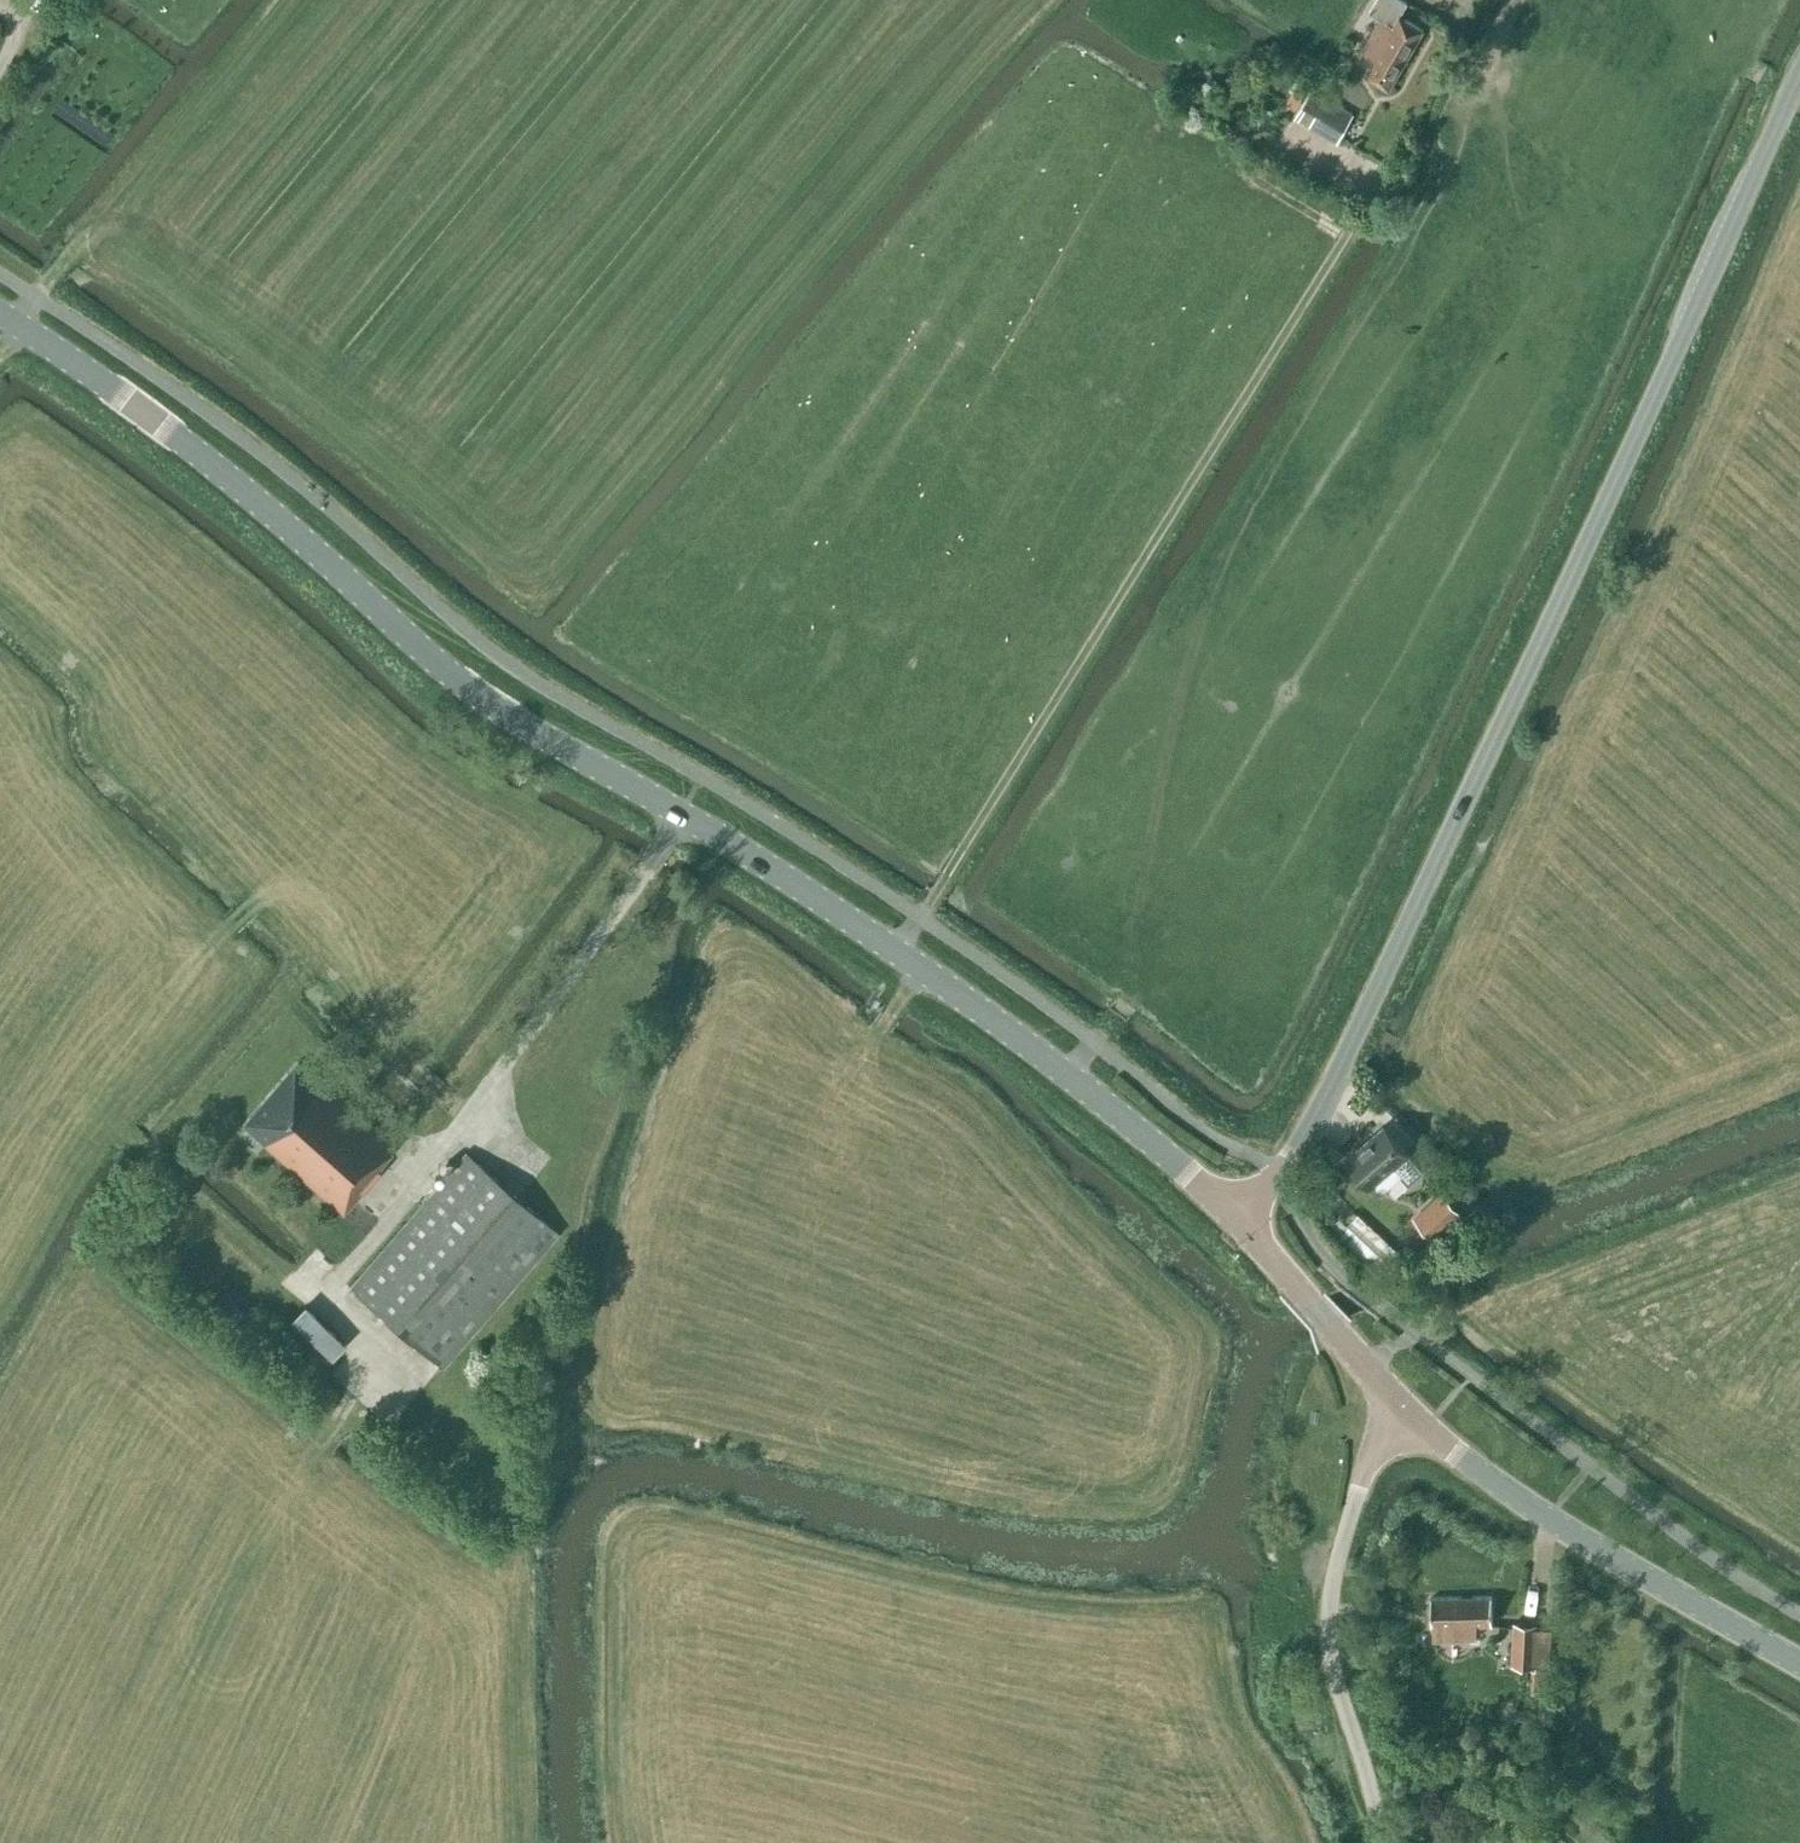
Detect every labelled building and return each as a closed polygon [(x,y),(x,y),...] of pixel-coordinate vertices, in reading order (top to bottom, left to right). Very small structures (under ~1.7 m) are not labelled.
[(1389,89),(1423,30),(1399,17),(1406,4),(1400,0),(1376,0),(1368,14),(1378,19),(1357,59),(1369,65),(1364,76),(1389,89)] [(1311,90),(1296,116),(1337,140),(1353,114),(1311,90)] [(1092,981),(1084,990),(1103,1006),(1110,997),(1092,981)] [(383,1167),(379,1164),(395,1145),(297,1061),(241,1126),(343,1213),(383,1167)] [(1345,1161),(1369,1188),(1372,1185),(1379,1193),(1400,1174),(1394,1166),(1407,1155),(1383,1127),(1345,1161)] [(349,1288),(440,1367),(557,1233),(465,1153),(349,1288)] [(1441,1192),(1412,1217),(1433,1240),(1461,1215),(1441,1192)] [(1382,1258),(1351,1230),(1341,1241),(1373,1269),(1382,1258)] [(1430,1598),(1431,1640),(1476,1638),(1476,1626),(1492,1625),(1491,1597),(1430,1598)] [(1536,1624),(1511,1623),(1510,1664),(1534,1665),(1533,1692),(1544,1693),(1545,1661),(1549,1662),(1550,1626),(1536,1626),(1536,1624)]
